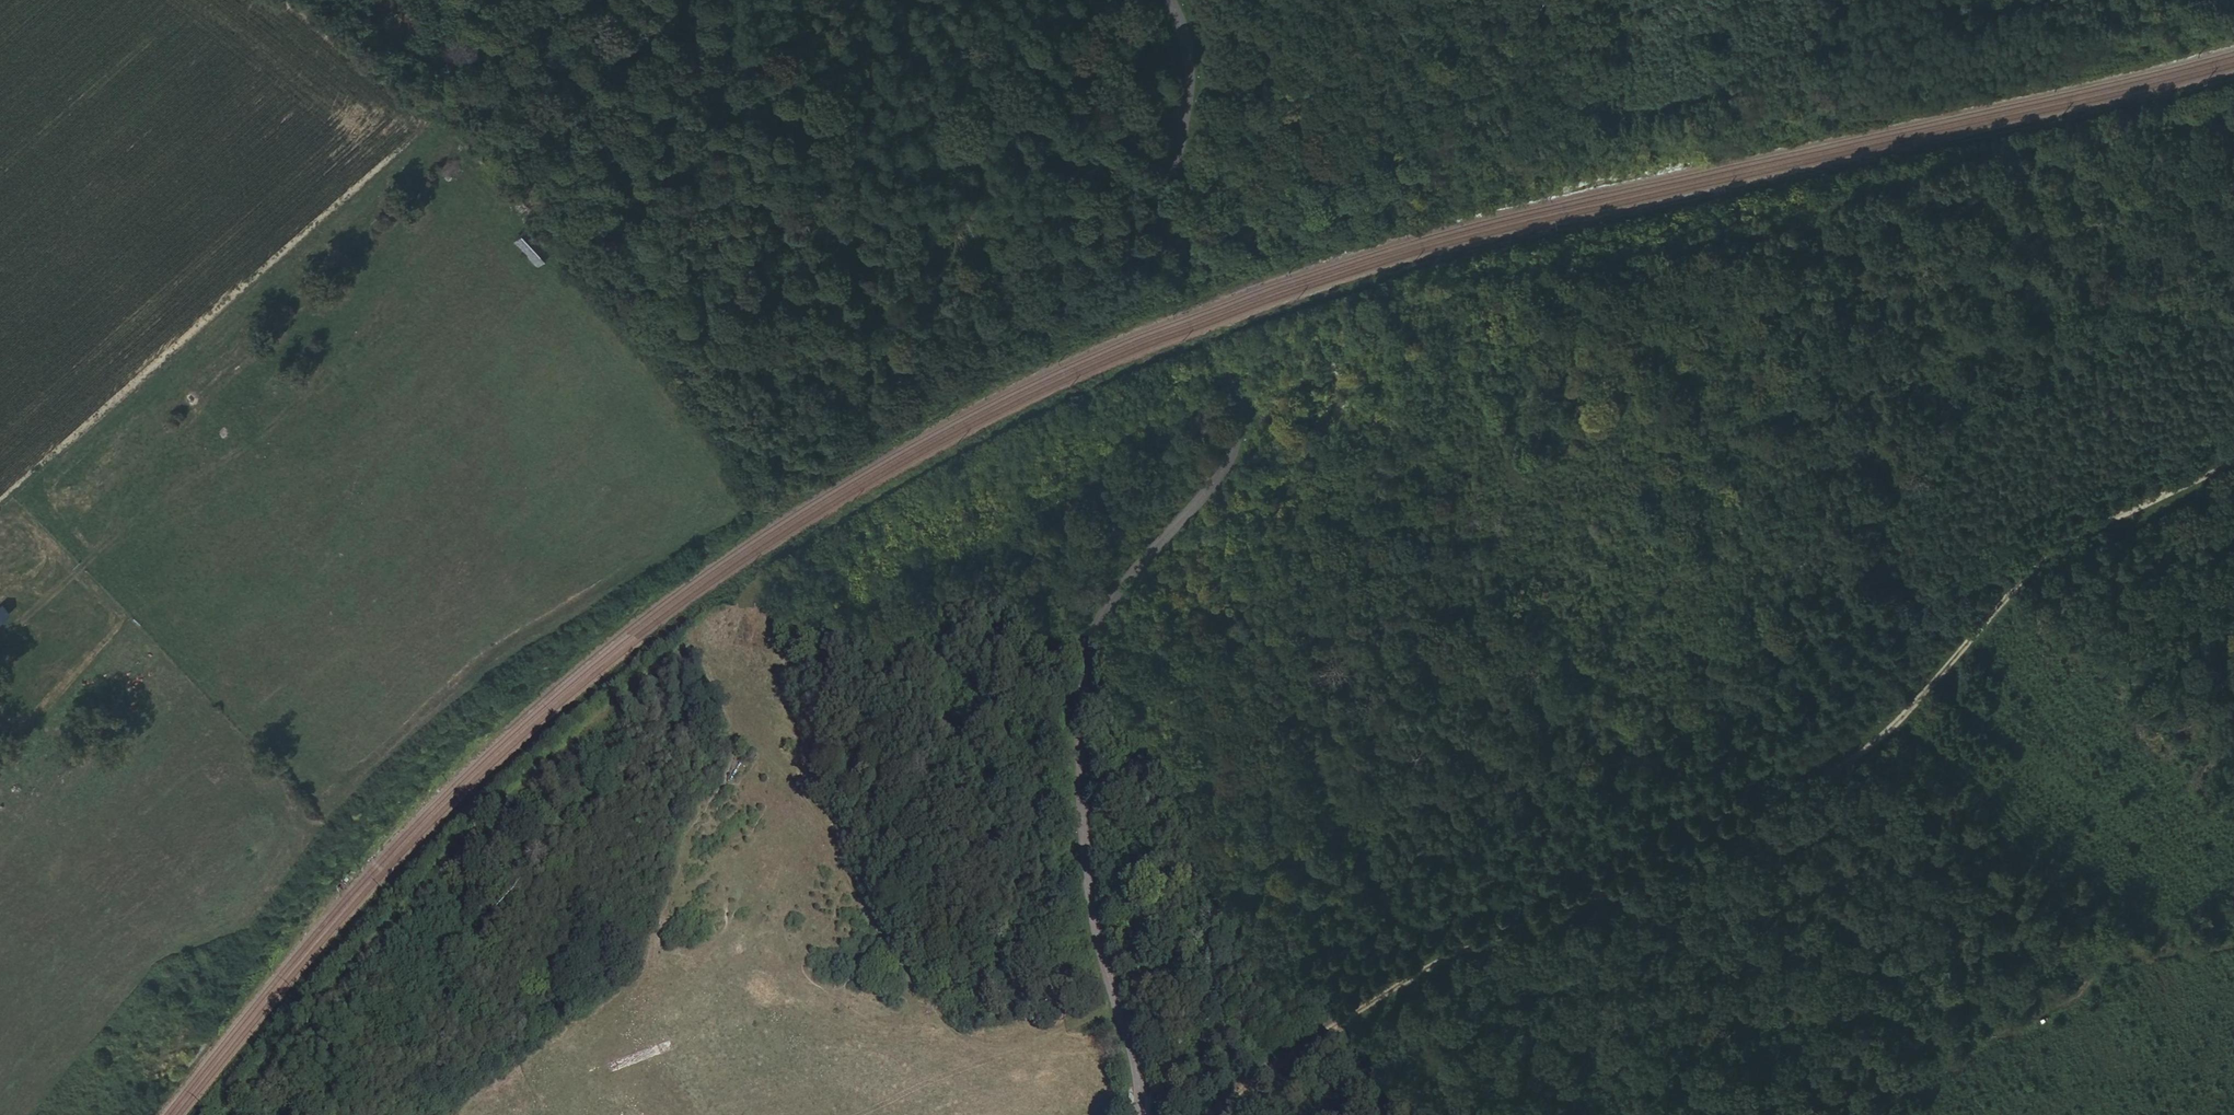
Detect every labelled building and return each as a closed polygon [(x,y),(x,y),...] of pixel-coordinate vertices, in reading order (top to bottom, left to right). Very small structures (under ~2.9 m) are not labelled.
[(538,230),(522,243),(544,266),(559,254),(538,230)] [(9,611),(0,602),(0,620),(9,611)]
